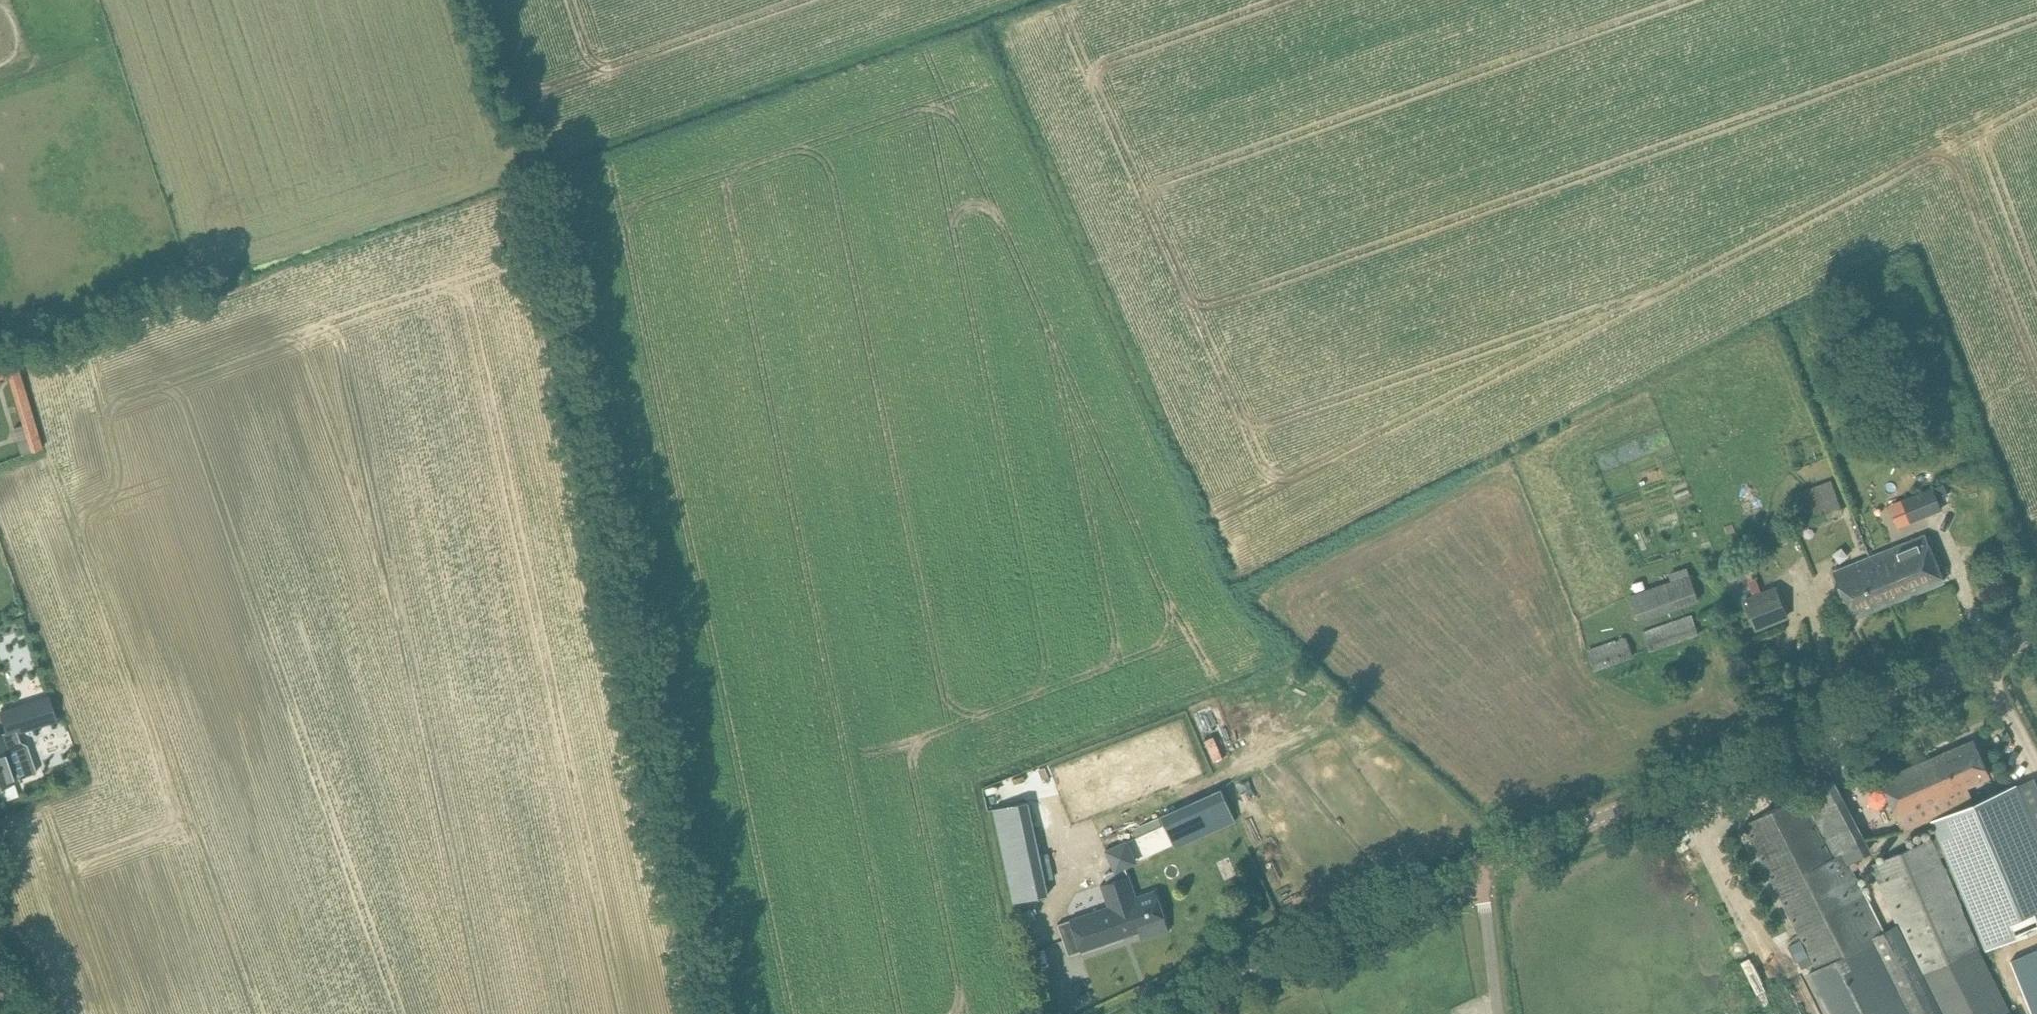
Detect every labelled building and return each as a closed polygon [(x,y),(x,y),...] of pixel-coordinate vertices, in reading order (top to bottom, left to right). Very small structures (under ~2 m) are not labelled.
[(1931,351),(1926,337),(1913,341),(1917,356),(1931,351)] [(0,368),(0,379),(9,377),(12,387),(23,426),(31,452),(43,448),(18,362),(0,368)] [(1800,508),(1789,512),(1794,528),(1818,520),(1841,511),(1836,496),(1830,480),(1794,493),(1800,508)] [(1931,488),(1900,501),(1909,523),(1940,510),(1935,498),(1947,494),(1945,491),(1947,490),(1944,483),(1931,488)] [(1890,549),(1889,550),(1908,595),(1943,581),(1936,562),(1925,535),(1890,549)] [(1874,556),(1834,572),(1845,599),(1852,618),(1908,595),(1889,550),(1874,556)] [(1625,592),(1633,621),(1696,605),(1686,567),(1666,572),(1668,581),(1625,592)] [(1787,616),(1774,586),(1743,599),(1755,629),(1787,616)] [(1691,614),(1643,631),(1649,651),(1699,634),(1691,614)] [(1633,656),(1626,636),(1586,650),(1594,671),(1633,656)] [(14,780),(15,779),(27,775),(38,772),(28,743),(21,740),(18,731),(38,724),(31,702),(0,711),(7,733),(0,736),(0,785),(14,780)] [(1966,786),(1989,776),(1974,741),(1882,780),(1903,830),(1972,801),(1966,786)] [(2029,779),(1964,808),(1965,810),(1933,824),(1985,946),(2018,933),(2036,924),(2036,843),(2023,811),(2025,810),(2031,822),(2036,820),(2036,797),(2029,779)] [(0,785),(0,792),(3,801),(19,796),(14,780),(0,785)] [(1832,780),(1803,795),(1835,857),(1844,852),(1849,861),(1868,851),(1832,780)] [(1160,815),(1175,847),(1235,820),(1220,787),(1160,815)] [(1832,859),(1800,796),(1744,825),(1816,968),(1807,973),(1828,1013),(1910,1013),(1871,936),(1883,931),(1849,861),(1844,852),(1832,859)] [(1027,801),(992,808),(1012,903),(1017,902),(1025,900),(1048,895),(1045,881),(1039,856),(1027,801)] [(1977,950),(1931,842),(1873,867),(1875,873),(1877,879),(1919,976),(1939,1013),(2012,1013),(1977,950)] [(1109,908),(1059,926),(1062,936),(1069,955),(1140,931),(1142,939),(1167,931),(1163,918),(1153,890),(1150,891),(1135,896),(1130,883),(1128,875),(1101,884),(1109,908)] [(1800,940),(1789,945),(1797,961),(1798,961),(1808,956),(1800,940)] [(2011,961),(2033,1013),(2036,1013),(2036,950),(2011,961)]
